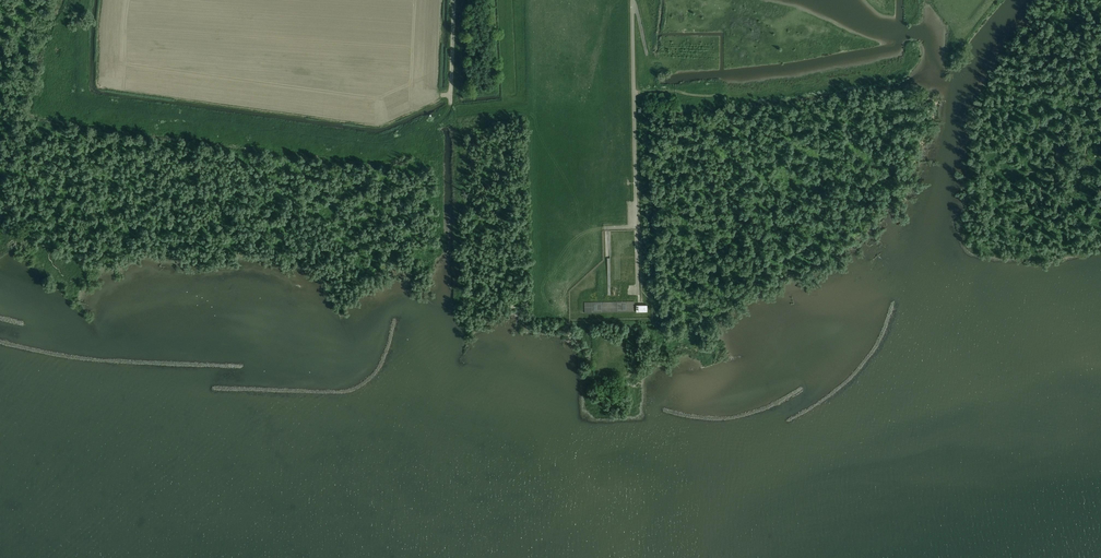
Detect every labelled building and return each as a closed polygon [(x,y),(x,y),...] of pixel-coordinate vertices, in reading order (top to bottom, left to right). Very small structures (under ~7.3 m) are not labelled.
[(634,301),(584,301),(584,312),(635,311),(634,301)]
